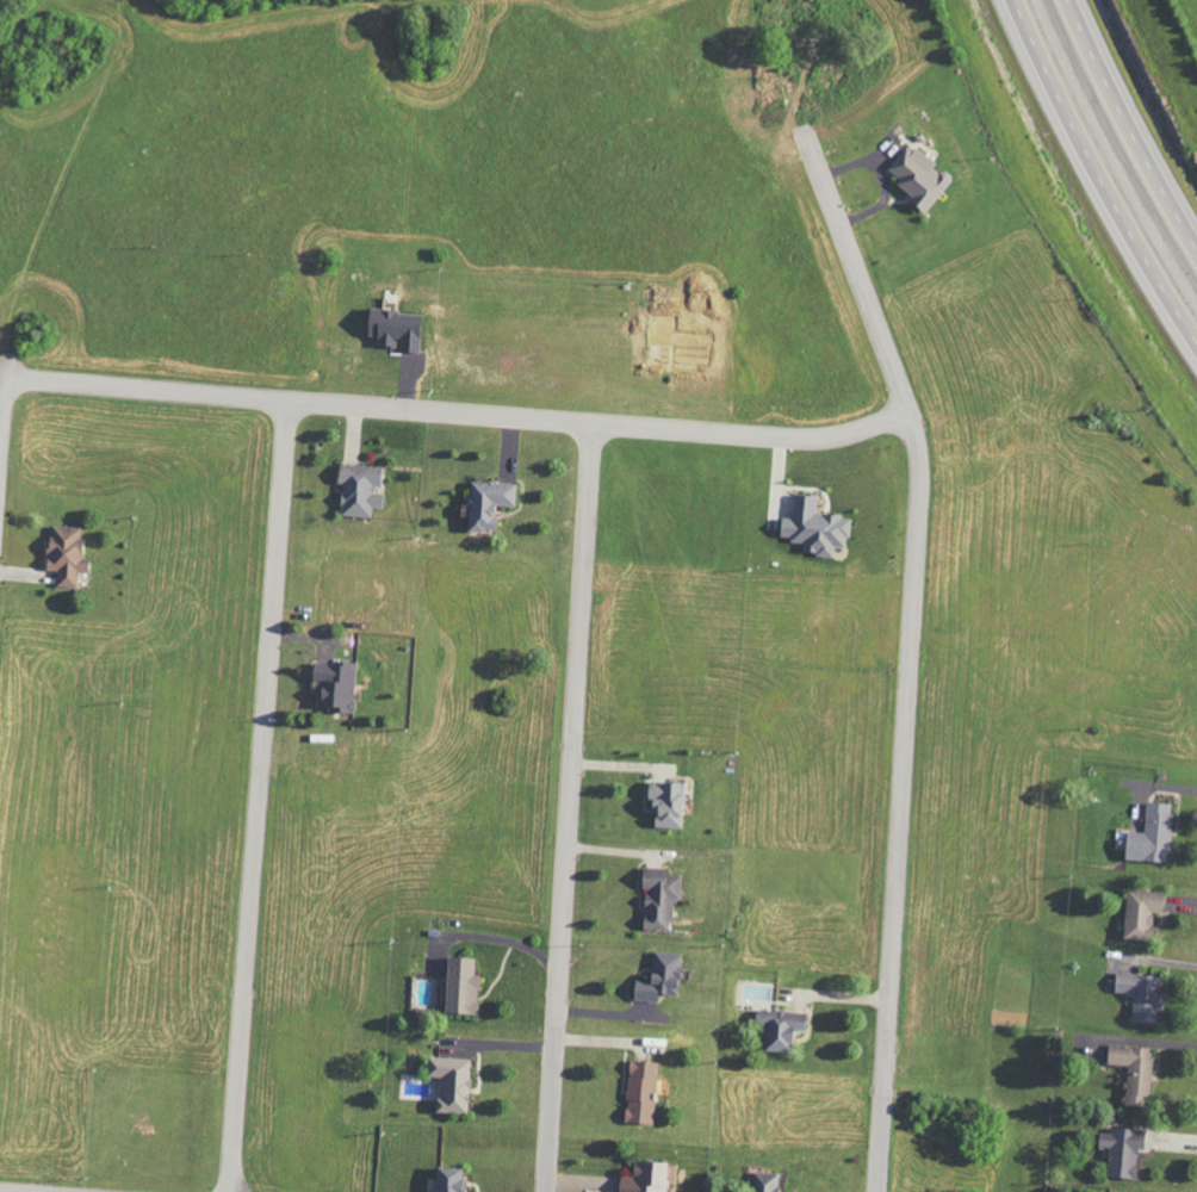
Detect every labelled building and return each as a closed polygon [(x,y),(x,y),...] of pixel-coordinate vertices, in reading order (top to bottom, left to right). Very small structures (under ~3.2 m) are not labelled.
[(924,212),(950,179),(933,165),(933,163),(907,143),(886,170),(899,180),(893,188),(924,212)] [(417,353),(420,313),(365,310),(363,335),(375,336),(374,347),(395,348),(395,351),(417,353)] [(338,516),(369,517),(370,508),(380,508),(380,494),(378,494),(378,466),(336,465),(335,484),(339,484),(338,516)] [(813,514),(815,496),(792,494),(789,518),(779,518),(777,536),(788,538),(787,542),(802,543),(801,554),(831,556),(832,547),(845,548),(847,517),(813,514)] [(77,588),(77,573),(86,573),(87,558),(79,558),(81,528),(47,526),(45,570),(57,571),(56,587),(77,588)] [(326,712),(350,714),(355,666),(311,662),(309,682),(317,683),(314,707),(326,708),(326,712)] [(681,829),(682,784),(645,782),(644,811),(652,812),(652,828),(681,829)] [(1143,832),(1125,831),(1123,861),(1168,863),(1171,804),(1145,802),(1143,832)] [(680,876),(668,875),(669,869),(640,867),(638,892),(644,892),(641,930),(669,932),(671,900),(679,900),(680,876)] [(1164,892),(1125,890),(1123,940),(1150,941),(1151,913),(1164,913),(1164,892)] [(675,996),(679,954),(651,952),(648,982),(633,980),(631,1000),(655,1003),(656,994),(675,996)] [(443,1014),(477,1016),(479,976),(473,976),(474,959),(445,958),(443,1014)] [(1130,1023),(1156,1024),(1159,976),(1114,974),(1113,993),(1132,994),(1130,1023)] [(763,1051),(790,1053),(790,1031),(804,1032),(804,1012),(753,1011),(753,1025),(764,1025),(763,1051)] [(1124,1106),(1149,1108),(1153,1049),(1107,1045),(1106,1065),(1126,1066),(1124,1106)] [(432,1114),(467,1115),(469,1060),(425,1058),(424,1078),(441,1079),(440,1100),(433,1100),(432,1114)] [(655,1063),(627,1062),(624,1123),(652,1125),(655,1063)] [(1145,1130),(1110,1128),(1110,1134),(1097,1133),(1097,1147),(1108,1148),(1106,1179),(1134,1180),(1135,1148),(1144,1149),(1145,1130)] [(663,1161),(631,1159),(630,1170),(618,1170),(617,1191),(662,1191),(663,1161)] [(434,1164),(431,1191),(459,1191),(462,1168),(434,1164)] [(776,1172),(751,1171),(750,1191),(776,1191),(776,1172)]
